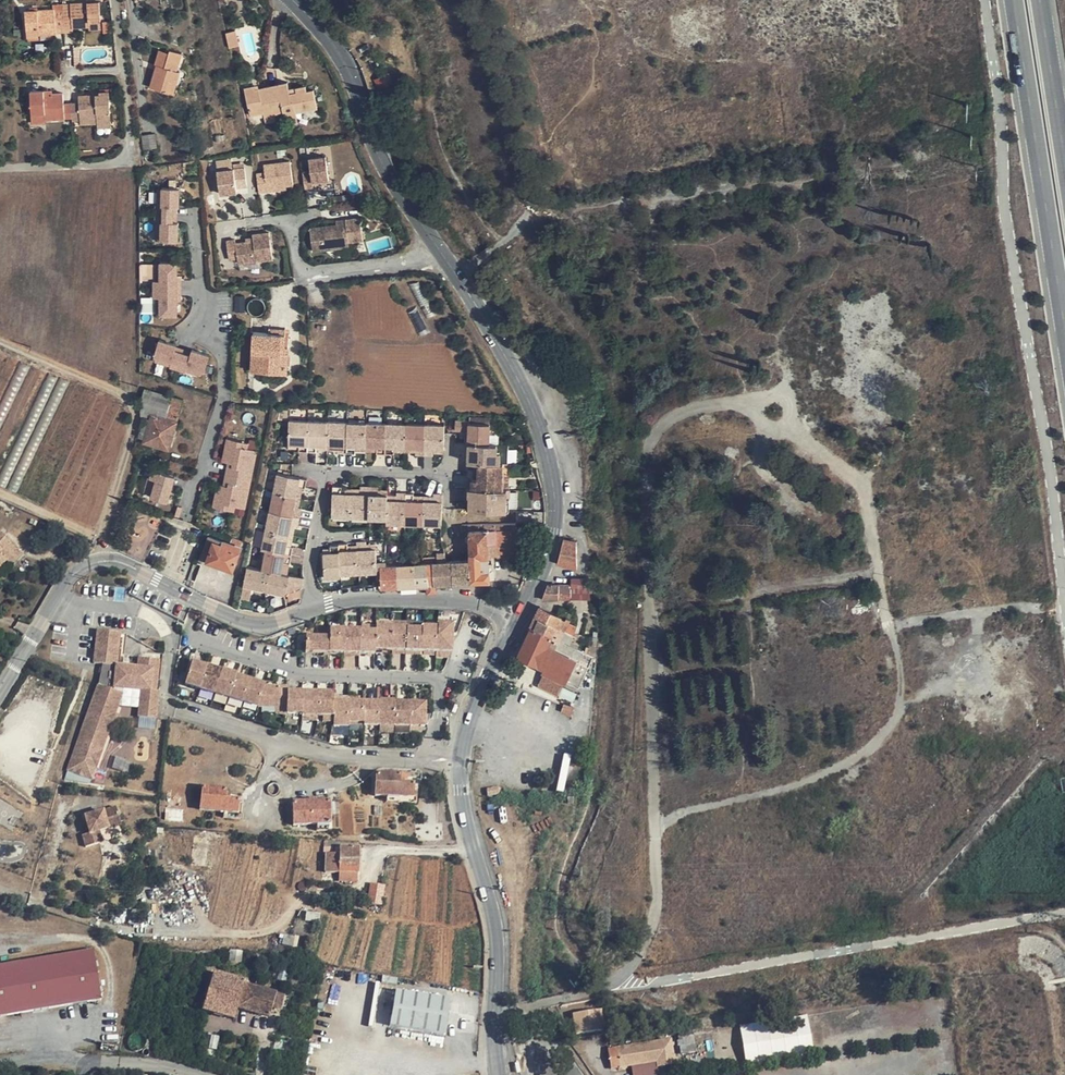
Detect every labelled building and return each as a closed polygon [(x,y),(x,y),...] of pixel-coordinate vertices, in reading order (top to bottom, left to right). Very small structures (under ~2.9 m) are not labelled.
[(89,21),(101,21),(100,1),(63,3),(63,5),(55,6),(55,8),(25,10),(26,30),(38,29),(39,34),(65,32),(65,28),(89,26),(89,21)] [(89,21),(89,26),(89,30),(102,29),(101,21),(89,21)] [(168,81),(178,79),(180,71),(176,70),(182,52),(170,49),(169,52),(160,49),(156,64),(157,65),(160,65),(159,71),(156,70),(151,87),(165,91),(168,81)] [(386,74),(373,81),(377,88),(390,81),(386,74)] [(168,81),(165,91),(173,94),(178,79),(168,81)] [(256,90),(255,86),(244,89),(251,115),(264,113),(264,115),(275,113),(283,112),(284,119),(297,116),(296,111),(318,107),(314,89),(307,91),(306,86),(296,88),(297,92),(290,94),(289,90),(288,82),(256,90)] [(44,94),(44,91),(31,91),(32,114),(43,113),(44,119),(73,118),(72,103),(64,103),(63,93),(53,93),(44,94)] [(100,94),(93,94),(79,95),(79,103),(80,121),(97,120),(98,124),(112,123),(110,91),(100,91),(100,94)] [(79,103),(72,103),(73,118),(73,121),(80,121),(79,103)] [(43,113),(32,114),(32,123),(44,123),(44,119),(43,113)] [(275,113),(264,115),(266,122),(276,120),(275,113)] [(297,116),(284,119),(285,125),(299,122),(297,116)] [(155,133),(142,135),(144,149),(157,146),(155,133)] [(329,179),(326,157),(309,159),(310,171),(302,172),(304,188),(312,187),(312,182),(329,179)] [(292,183),(289,161),(261,165),(262,173),(255,174),(257,192),(265,191),(265,187),(282,185),(292,183)] [(244,167),(217,170),(220,194),(236,192),(236,187),(246,186),(244,167)] [(154,206),(155,214),(173,214),(173,206),(178,207),(178,188),(161,188),(161,190),(161,206),(156,206),(154,206)] [(173,222),(173,214),(155,214),(155,223),(156,223),(161,223),(161,239),(161,241),(178,241),(178,223),(173,222)] [(337,225),(312,227),(314,250),(335,248),(350,247),(350,241),(364,240),(362,218),(347,220),(347,224),(337,225)] [(269,232),(253,234),(253,237),(254,241),(246,242),(236,243),(236,239),(228,241),(230,259),(238,258),(239,263),(262,260),(273,258),(269,232)] [(350,247),(335,248),(336,255),(351,254),(350,247)] [(262,260),(239,263),(239,269),(263,266),(262,260)] [(154,281),(154,289),(178,290),(178,277),(178,262),(161,263),(161,265),(161,281),(156,281),(154,281)] [(178,302),(178,290),(154,289),(154,298),(156,298),(161,298),(161,313),(161,316),(178,316),(178,302)] [(246,311),(247,295),(237,295),(237,311),(246,311)] [(887,349),(883,325),(879,326),(882,349),(887,349)] [(849,330),(844,331),(849,365),(854,364),(849,330)] [(286,334),(269,333),(254,333),(252,370),(266,371),(285,373),(286,366),(288,366),(289,352),(285,352),(285,347),(286,334)] [(170,369),(178,371),(183,353),(176,351),(177,346),(159,341),(154,358),(156,358),(172,362),(170,367),(170,369)] [(183,353),(178,371),(186,374),(187,372),(188,367),(203,372),(205,373),(210,356),(192,351),(191,356),(183,353)] [(170,367),(172,362),(156,358),(155,363),(170,367)] [(130,361),(119,359),(114,380),(125,382),(130,361)] [(858,384),(854,364),(849,365),(852,385),(858,384)] [(203,372),(188,367),(187,372),(202,377),(203,372)] [(893,388),(927,383),(926,378),(892,383),(893,388)] [(145,439),(144,441),(169,448),(183,400),(146,388),(143,400),(145,401),(142,416),(143,416),(151,418),(145,439)] [(288,420),(288,408),(281,407),(279,420),(288,420)] [(151,418),(143,416),(137,436),(145,439),(151,418)] [(434,447),(445,448),(445,432),(445,424),(425,424),(406,423),(387,423),(367,422),(348,422),(328,421),(309,421),(290,420),(289,444),(300,445),(300,449),(300,451),(308,451),(317,451),(317,449),(317,445),(327,445),(338,445),(338,450),(337,452),(347,452),(356,452),(356,450),(357,446),(367,446),(377,447),(377,452),(377,453),(385,453),(394,453),(394,452),(394,447),(405,447),(415,447),(416,452),(415,454),(425,455),(434,455),(434,453),(434,447)] [(490,444),(490,434),(491,423),(470,423),(470,421),(456,421),(455,430),(469,431),(469,443),(490,444)] [(223,462),(229,463),(233,445),(249,449),(250,443),(228,439),(223,462)] [(497,451),(498,444),(494,444),(490,444),(469,443),(469,462),(475,462),(479,462),(500,462),(501,451),(497,451)] [(229,463),(227,475),(253,480),(259,451),(249,449),(233,445),(229,463)] [(503,475),(503,463),(500,462),(479,462),(479,478),(474,478),(470,478),(470,482),(503,483),(503,475)] [(165,482),(167,474),(153,470),(151,478),(156,479),(152,495),(151,497),(168,502),(173,484),(165,482)] [(299,486),(303,487),(306,488),(307,479),(278,473),(274,492),(270,511),(300,517),(302,508),(299,508),(295,507),(297,497),(299,486)] [(176,477),(167,474),(165,482),(173,484),(176,477)] [(253,480),(227,475),(225,486),(221,504),(237,507),(247,509),(253,480)] [(151,478),(149,477),(145,493),(152,495),(156,479),(151,478)] [(221,504),(225,486),(219,484),(214,508),(236,513),(237,507),(221,504)] [(343,493),(343,489),(343,486),(333,486),(333,516),(351,516),(369,517),(387,518),(387,523),(405,524),(423,524),(442,524),(443,508),(443,494),(434,494),(434,496),(434,501),(424,501),(414,500),(414,496),(414,493),(406,493),(397,493),(397,495),(397,500),(388,500),(388,494),(378,494),(379,490),(379,487),(370,487),(361,486),(361,489),(361,493),(352,493),(343,493)] [(510,510),(510,489),(508,489),(503,489),(470,487),(467,487),(467,509),(510,510)] [(712,508),(702,504),(698,514),(708,517),(711,511),(712,508)] [(298,526),(300,517),(270,511),(266,530),(262,549),(266,550),(263,569),(284,574),(286,562),(290,563),(292,555),(294,546),(291,546),(287,545),(289,535),(291,524),(295,525),(298,526)] [(518,558),(517,524),(513,524),(492,524),(470,525),(470,531),(471,550),(471,553),(489,552),(489,555),(497,554),(497,557),(518,558)] [(14,563),(23,553),(0,532),(0,568),(9,559),(14,563)] [(241,546),(234,544),(225,540),(224,541),(210,536),(202,558),(233,568),(241,546)] [(576,542),(563,539),(560,551),(577,556),(576,542)] [(367,543),(367,541),(357,542),(358,545),(358,549),(359,572),(378,571),(378,566),(377,562),(377,548),(367,549),(367,543)] [(349,550),(348,545),(348,543),(340,544),(341,574),(359,572),(358,549),(349,550)] [(577,569),(577,556),(560,551),(557,563),(577,569)] [(447,561),(445,552),(437,553),(438,562),(447,561)] [(490,580),(489,555),(489,552),(471,553),(471,560),(480,559),(481,580),(490,580)] [(471,581),(481,580),(480,559),(471,560),(470,560),(471,581)] [(453,582),(459,582),(471,581),(470,560),(452,561),(453,582)] [(435,583),(453,582),(452,561),(447,561),(438,562),(434,562),(435,583)] [(417,585),(428,584),(426,562),(416,563),(417,585)] [(428,592),(436,591),(435,583),(434,562),(426,562),(428,584),(428,586),(428,592)] [(398,586),(417,585),(416,563),(407,564),(398,564),(398,586)] [(382,587),(398,586),(398,564),(397,564),(387,565),(381,566),(382,587)] [(286,593),(286,592),(289,581),(297,583),(298,576),(287,574),(284,574),(263,569),(248,566),(244,584),(253,586),(286,593)] [(286,592),(303,586),(304,578),(298,576),(297,583),(289,581),(286,592)] [(571,598),(589,598),(589,579),(572,578),(572,585),(548,584),(542,600),(571,599),(571,598)] [(428,592),(428,586),(428,584),(417,585),(418,593),(428,592)] [(250,600),(252,589),(243,588),(241,598),(250,600)] [(859,603),(851,605),(856,630),(864,629),(859,603)] [(566,619),(539,607),(535,616),(573,634),(577,627),(568,623),(571,616),(567,616),(566,619)] [(570,642),(573,634),(535,616),(529,628),(531,629),(532,628),(559,641),(560,638),(570,642)] [(777,621),(768,622),(770,636),(779,635),(777,621)] [(406,629),(406,627),(391,627),(376,626),(375,650),(390,650),(436,652),(451,653),(453,625),(437,624),(437,628),(421,627),(421,630),(406,629)] [(579,687),(593,657),(559,641),(532,628),(531,629),(519,656),(545,668),(544,671),(565,681),(579,687)] [(370,632),(361,632),(360,631),(360,630),(329,629),(329,638),(306,637),(305,652),(375,654),(375,650),(375,632),(370,632)] [(120,633),(98,630),(94,663),(103,664),(99,685),(68,770),(76,772),(75,773),(85,777),(85,776),(92,779),(96,767),(97,768),(103,751),(102,750),(109,731),(110,731),(116,714),(115,714),(122,694),(114,691),(115,688),(142,691),(138,717),(156,719),(159,692),(156,692),(160,661),(139,659),(138,668),(116,666),(120,633)] [(596,658),(597,645),(589,645),(587,654),(596,658)] [(221,671),(192,662),(185,684),(258,707),(265,685),(236,676),(236,675),(222,670),(221,671)] [(565,681),(544,671),(538,685),(558,695),(565,681)] [(349,701),(337,700),(333,700),(333,693),(287,692),(287,714),(302,714),(302,716),(323,717),(332,716),(334,717),(333,726),(349,727),(349,722),(364,723),(364,725),(425,727),(426,703),(360,701),(349,701)] [(571,714),(573,709),(563,706),(561,711),(571,714)] [(400,784),(400,780),(400,774),(376,773),(376,796),(387,797),(399,797),(399,802),(417,802),(418,785),(403,784),(400,784)] [(226,795),(227,790),(203,787),(200,810),(224,812),(224,818),(241,820),(243,801),(229,800),(225,799),(226,795)] [(498,787),(487,789),(488,796),(499,794),(499,792),(501,792),(501,788),(499,788),(498,787)] [(313,802),(309,802),(293,802),(294,825),(317,825),(328,824),(330,824),(330,801),(313,802)] [(118,821),(114,807),(83,816),(88,832),(81,834),(85,847),(97,844),(94,832),(97,831),(107,829),(105,824),(118,821)] [(358,874),(359,848),(341,848),(325,847),(324,855),(327,855),(326,872),(340,873),(358,874)] [(358,881),(358,874),(340,873),(340,881),(358,881)] [(381,906),(384,886),(372,884),(369,903),(381,906)] [(141,916),(131,914),(130,924),(140,925),(141,916)] [(294,937),(285,935),(283,945),(292,946),(294,937)] [(0,965),(0,1016),(101,1000),(93,950),(0,965)] [(229,961),(240,963),(243,951),(231,950),(229,961)] [(234,1020),(238,1008),(269,1017),(272,1007),(276,993),(244,984),(245,982),(212,973),(203,1004),(213,1007),(213,1008),(223,1011),(221,1016),(234,1020)] [(976,981),(967,982),(968,990),(977,989),(976,981)] [(450,1000),(396,991),(390,1026),(444,1035),(450,1000)] [(284,995),(276,993),(272,1007),(280,1009),(284,995)] [(325,1003),(318,1001),(317,1009),(323,1010),(325,1003)] [(203,1004),(202,1010),(221,1016),(223,1011),(213,1008),(213,1007),(203,1004)] [(601,1010),(573,1014),(576,1034),(603,1031),(601,1010)] [(807,1016),(739,1026),(746,1067),(814,1056),(807,1016)] [(692,1029),(679,1031),(682,1054),(695,1052),(692,1029)] [(665,1060),(666,1066),(675,1065),(672,1045),(674,1046),(674,1043),(671,1043),(671,1039),(669,1040),(668,1034),(659,1036),(660,1041),(608,1049),(611,1069),(657,1061),(665,1060)]
